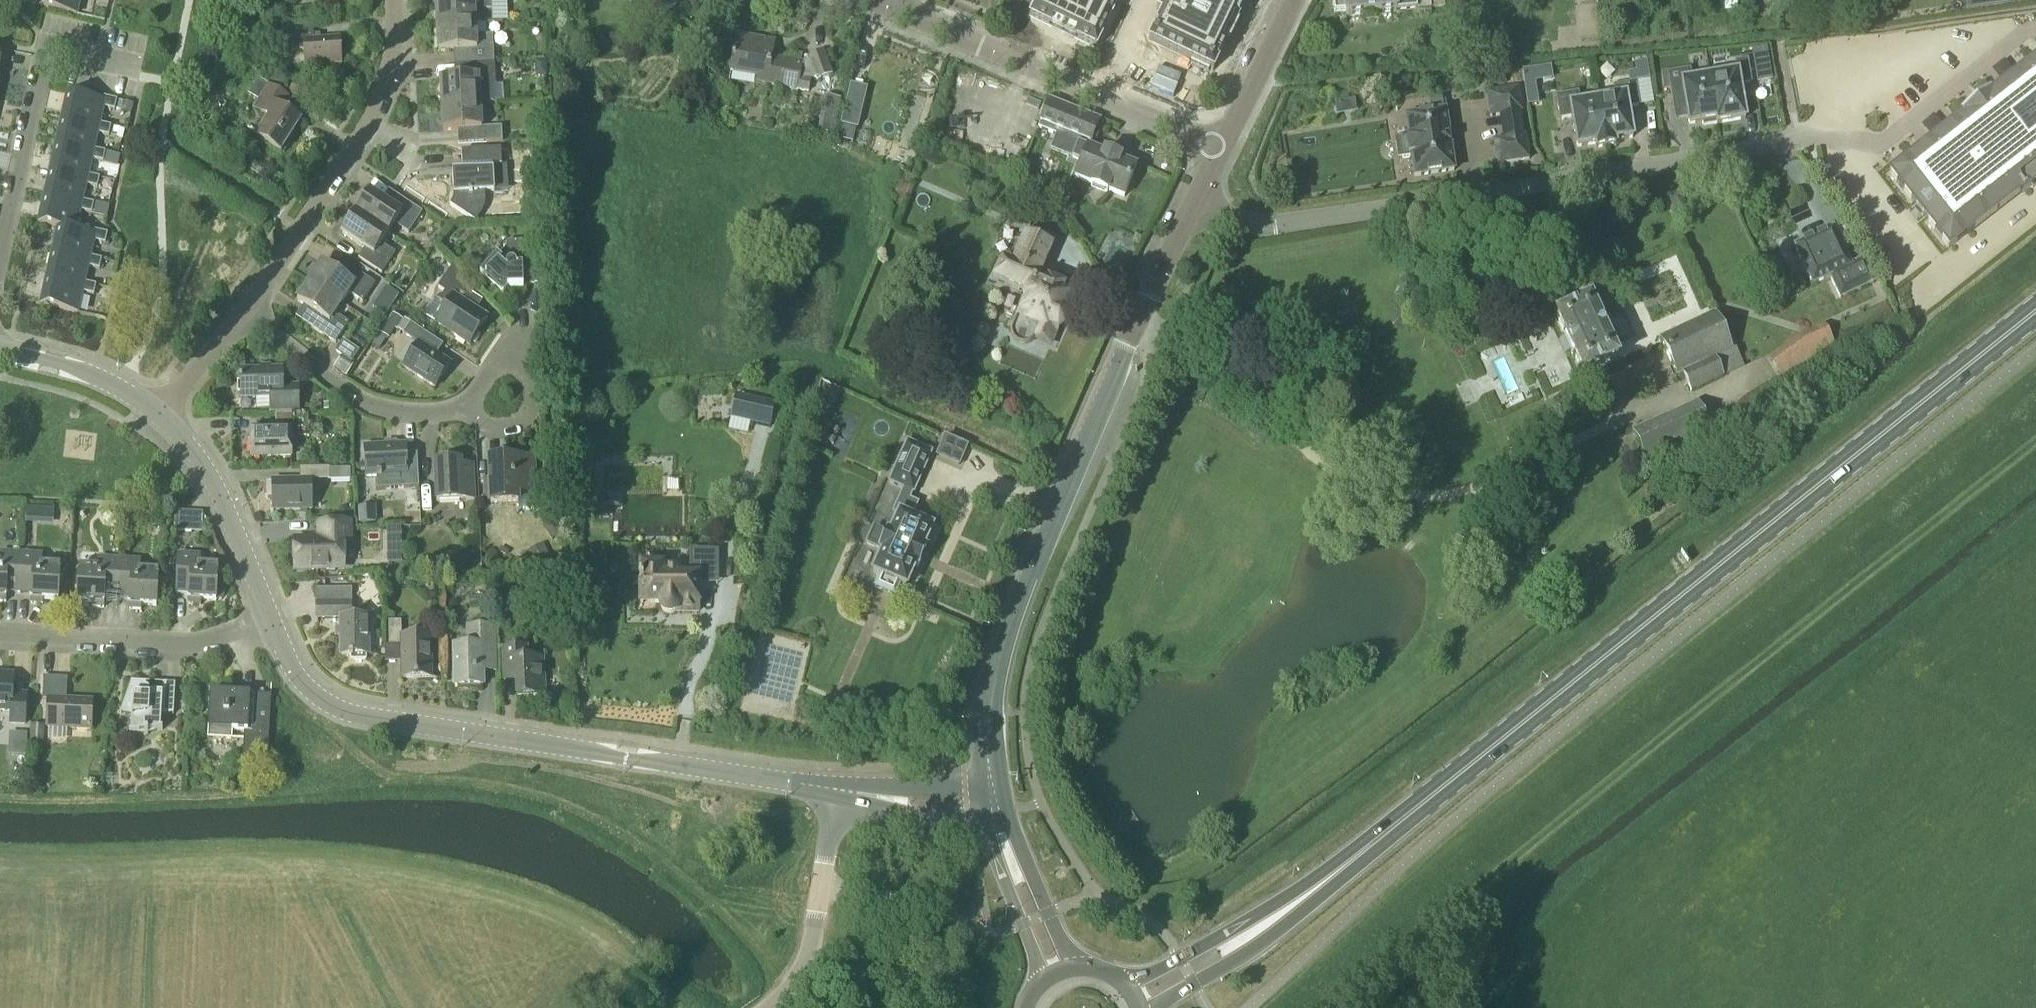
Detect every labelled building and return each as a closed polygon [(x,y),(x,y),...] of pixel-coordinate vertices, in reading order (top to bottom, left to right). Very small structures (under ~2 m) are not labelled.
[(39,8),(77,16),(80,0),(41,0),(39,8)] [(437,26),(475,24),(482,24),(482,11),(492,11),(491,0),(453,0),(435,1),(437,26)] [(1029,17),(1049,26),(1045,33),(1072,46),(1076,39),(1095,49),(1119,0),(1037,0),(1029,17)] [(1154,11),(1160,14),(1147,40),(1212,71),(1223,48),(1230,51),(1243,24),(1236,21),(1246,0),(1160,0),(1154,11)] [(1333,13),(1345,11),(1345,15),(1429,6),(1428,0),(1332,0),(1333,13)] [(1967,8),(1967,9),(1992,6),(1992,5),(1992,4),(1991,0),(1966,0),(1967,8)] [(463,51),(464,65),(494,64),(492,35),(475,36),(475,24),(437,26),(438,53),(463,51)] [(304,41),(314,41),(313,25),(286,26),(288,52),(305,51),(304,41)] [(730,74),(756,79),(755,84),(796,91),(798,82),(806,83),(816,79),(816,81),(832,75),(823,52),(808,58),(809,62),(802,64),(771,59),(774,44),(736,37),(730,74)] [(304,41),(305,51),(306,67),(341,64),(340,39),(314,41),(304,41)] [(1769,66),(1767,55),(1753,57),(1755,69),(1769,66)] [(1709,77),(1717,124),(1745,119),(1739,85),(1751,83),(1747,59),(1734,61),(1736,73),(1709,77)] [(1948,249),(2021,191),(2022,192),(2035,182),(2035,59),(1989,96),(1988,94),(1962,115),(1962,116),(1889,174),(1948,249)] [(546,60),(535,61),(536,77),(547,76),(546,60)] [(494,64),(464,65),(465,79),(440,80),(441,106),(479,104),(493,103),(492,88),(495,84),(494,64)] [(1533,69),(1521,71),(1524,85),(1535,83),(1533,69)] [(1717,124),(1709,77),(1692,80),(1690,69),(1667,72),(1667,73),(1670,90),(1671,96),(1683,94),(1688,124),(1701,122),(1702,126),(1717,124)] [(1664,91),(1670,90),(1667,73),(1662,74),(1664,91)] [(1504,75),(1492,77),(1493,87),(1505,85),(1504,75)] [(287,92),(308,104),(314,93),(294,81),(287,92)] [(1597,100),(1605,147),(1615,145),(1614,141),(1632,138),(1627,107),(1639,105),(1635,82),(1612,85),(1614,97),(1597,100)] [(253,109),(269,119),(256,140),(280,156),(294,134),(290,132),(297,122),(283,112),(290,101),(268,87),(253,109)] [(1486,93),(1489,117),(1521,112),(1517,88),(1486,93)] [(1605,147),(1597,100),(1580,103),(1578,91),(1555,95),(1559,119),(1571,117),(1576,147),(1594,144),(1595,148),(1605,147)] [(62,116),(99,125),(103,109),(114,111),(116,102),(104,99),(103,103),(67,95),(62,116)] [(825,120),(836,122),(840,100),(828,98),(825,120)] [(1104,153),(1089,147),(1099,120),(1049,100),(1038,128),(1079,144),(1073,158),(1081,162),(1075,178),(1091,184),(1091,186),(1107,193),(1108,191),(1124,197),(1137,166),(1120,159),(1121,157),(1105,151),(1104,153)] [(1399,139),(1402,158),(1411,157),(1414,177),(1453,171),(1444,113),(1443,113),(1441,100),(1428,102),(1430,114),(1405,118),(1407,138),(1399,139)] [(116,112),(128,114),(130,105),(119,102),(116,112)] [(479,104),(441,106),(442,133),(480,131),(479,104)] [(842,122),(858,126),(862,113),(845,109),(842,122)] [(62,116),(57,142),(94,151),(97,135),(109,137),(111,127),(99,125),(62,116)] [(114,128),(112,137),(123,139),(125,130),(114,128)] [(502,129),(486,130),(486,144),(503,143),(502,129)] [(1493,141),(1496,164),(1528,159),(1525,136),(1493,141)] [(51,168),(88,176),(91,161),(103,163),(105,153),(94,151),(57,142),(51,168)] [(477,217),(479,213),(481,208),(482,203),(482,199),(482,194),(494,193),(493,168),(501,168),(501,152),(461,154),(462,175),(452,175),(453,201),(450,206),(473,222),(475,220),(477,217)] [(105,153),(103,163),(117,166),(119,156),(105,153)] [(45,194),(82,203),(86,186),(97,189),(99,179),(88,176),(51,168),(45,194)] [(355,214),(387,235),(394,225),(408,234),(422,213),(398,197),(392,206),(370,192),(355,214)] [(38,225),(57,229),(76,231),(80,212),(92,215),(94,205),(82,203),(45,194),(38,225)] [(94,205),(92,215),(106,218),(108,208),(94,205)] [(387,235),(355,214),(342,234),(364,249),(358,259),(382,274),(395,254),(381,245),(387,235)] [(1835,224),(1789,245),(1810,291),(1828,282),(1839,305),(1880,286),(1866,256),(1853,262),(1835,224)] [(53,250),(89,258),(93,242),(104,245),(106,235),(94,232),(94,235),(76,231),(57,229),(53,250)] [(1012,335),(1013,337),(1014,339),(1016,341),(1018,342),(1021,343),(1024,343),(1026,343),(1027,342),(1030,341),(1033,338),(1049,346),(1057,328),(1059,328),(1061,328),(1065,319),(1064,316),(1063,316),(1065,311),(1065,309),(1070,299),(1059,294),(1060,292),(1060,288),(1051,284),(1047,286),(1046,288),(1034,283),(1050,247),(1026,236),(1012,266),(1003,262),(996,279),(1030,294),(1021,315),(1018,314),(1011,329),(1011,330),(1011,333),(1012,335)] [(525,249),(525,241),(507,242),(508,248),(501,256),(499,255),(480,275),(504,297),(513,287),(537,286),(536,249),(525,249)] [(53,250),(47,276),(84,284),(87,268),(99,271),(101,261),(89,258),(53,250)] [(310,283),(342,305),(349,295),(362,304),(375,285),(351,270),(345,279),(322,264),(310,283)] [(47,276),(40,306),(77,314),(81,294),(93,297),(95,287),(84,284),(47,276)] [(437,323),(436,324),(469,346),(487,320),(466,305),(473,295),(446,277),(438,289),(445,293),(439,301),(448,307),(437,323)] [(342,305),(310,283),(297,302),(320,316),(312,328),(336,343),(349,323),(335,315),(342,305)] [(381,298),(394,306),(401,296),(388,287),(381,298)] [(1556,316),(1582,375),(1617,359),(1609,341),(1615,338),(1603,312),(1597,315),(1590,300),(1556,316)] [(1660,339),(1677,376),(1683,373),(1691,391),(1722,376),(1714,359),(1732,351),(1715,314),(1660,339)] [(403,334),(409,325),(394,315),(386,328),(396,334),(399,331),(403,334)] [(419,343),(427,349),(434,339),(411,323),(409,325),(403,334),(418,344),(419,343)] [(1814,343),(1823,354),(1839,342),(1830,331),(1814,343)] [(375,346),(380,350),(386,341),(380,337),(375,346)] [(419,343),(418,344),(403,367),(435,388),(451,365),(427,349),(419,343)] [(1806,357),(1761,386),(1769,397),(1814,367),(1806,357)] [(1517,413),(1535,405),(1516,358),(1498,365),(1517,413)] [(335,369),(346,376),(353,366),(342,359),(335,369)] [(240,399),(256,399),(256,413),(298,412),(298,387),(281,388),(281,373),(240,373),(240,399)] [(777,404),(737,395),(731,419),(771,428),(777,404)] [(1697,405),(1633,433),(1646,463),(1710,436),(1697,405)] [(250,429),(251,458),(290,458),(290,439),(308,439),(308,416),(275,416),(275,429),(250,429)] [(949,433),(943,448),(954,453),(950,462),(967,470),(977,445),(949,433)] [(923,549),(932,529),(910,519),(917,504),(908,500),(912,493),(913,493),(931,453),(907,443),(889,483),(904,489),(894,513),(899,515),(890,534),(888,533),(879,552),(882,553),(873,573),(880,576),(875,587),(894,596),(899,585),(906,587),(915,568),(917,569),(926,550),(923,549)] [(393,446),(365,447),(366,477),(376,476),(377,489),(418,487),(417,467),(416,453),(405,454),(404,448),(393,448),(393,446)] [(487,461),(489,505),(517,504),(517,495),(534,494),(533,459),(487,461)] [(435,463),(436,503),(473,502),(473,477),(461,477),(460,463),(435,463)] [(331,468),(319,469),(319,482),(332,481),(331,468)] [(310,512),(310,482),(271,482),(271,486),(266,486),(266,499),(271,499),(271,513),(310,512)] [(620,494),(603,494),(603,509),(620,508),(620,494)] [(375,507),(357,508),(358,523),(376,522),(375,507)] [(26,520),(39,521),(40,509),(26,508),(26,520)] [(190,533),(191,514),(175,513),(174,532),(190,533)] [(552,541),(564,532),(556,521),(547,527),(544,529),(547,534),(552,541)] [(294,544),(295,571),(342,570),(341,545),(348,545),(347,527),(319,527),(319,544),(294,544)] [(528,553),(535,568),(550,561),(543,546),(528,553)] [(387,552),(387,564),(401,564),(401,552),(387,552)] [(21,555),(0,554),(0,603),(5,604),(6,594),(18,594),(21,555)] [(662,568),(641,568),(641,595),(655,595),(655,604),(660,604),(661,608),(662,610),(663,612),(665,614),(669,615),(673,614),(676,612),(699,612),(699,580),(717,580),(717,554),(690,554),(690,579),(662,579),(662,568)] [(21,555),(18,594),(31,595),(30,605),(42,606),(43,601),(58,602),(60,567),(41,566),(42,556),(21,555)] [(175,596),(189,596),(188,606),(200,607),(200,602),(215,603),(215,601),(220,602),(224,598),(224,593),(221,589),(216,589),(217,568),(199,567),(199,557),(178,556),(175,596)] [(117,600),(119,561),(98,560),(97,569),(79,568),(77,603),(92,604),(91,609),(103,610),(104,600),(117,600)] [(119,561),(117,600),(129,601),(128,611),(140,612),(141,607),(156,608),(158,573),(139,572),(140,562),(119,561)] [(350,602),(316,603),(316,620),(340,619),(341,657),(349,656),(349,658),(367,657),(366,618),(350,619),(350,602)] [(387,624),(388,648),(400,648),(400,681),(430,680),(429,638),(400,639),(399,624),(387,624)] [(453,648),(453,689),(481,688),(481,661),(494,661),(493,628),(466,629),(467,648),(453,648)] [(502,650),(503,674),(517,673),(518,698),(543,697),(541,661),(526,662),(526,649),(502,650)] [(775,652),(762,698),(797,707),(809,662),(775,652)] [(11,712),(10,725),(24,726),(26,696),(12,695),(13,676),(0,675),(0,712),(11,712)] [(42,701),(48,702),(46,728),(90,731),(92,703),(66,701),(67,679),(43,678),(42,701)] [(120,715),(131,718),(130,736),(144,735),(143,736),(147,736),(148,734),(160,732),(161,714),(173,715),(175,685),(162,685),(162,696),(149,695),(150,690),(145,690),(145,684),(131,683),(120,715)] [(208,725),(212,725),(211,737),(231,738),(231,733),(246,734),(245,756),(250,756),(250,759),(267,760),(270,706),(242,704),(242,695),(210,693),(208,725)] [(30,753),(42,754),(44,727),(32,726),(30,753)]
